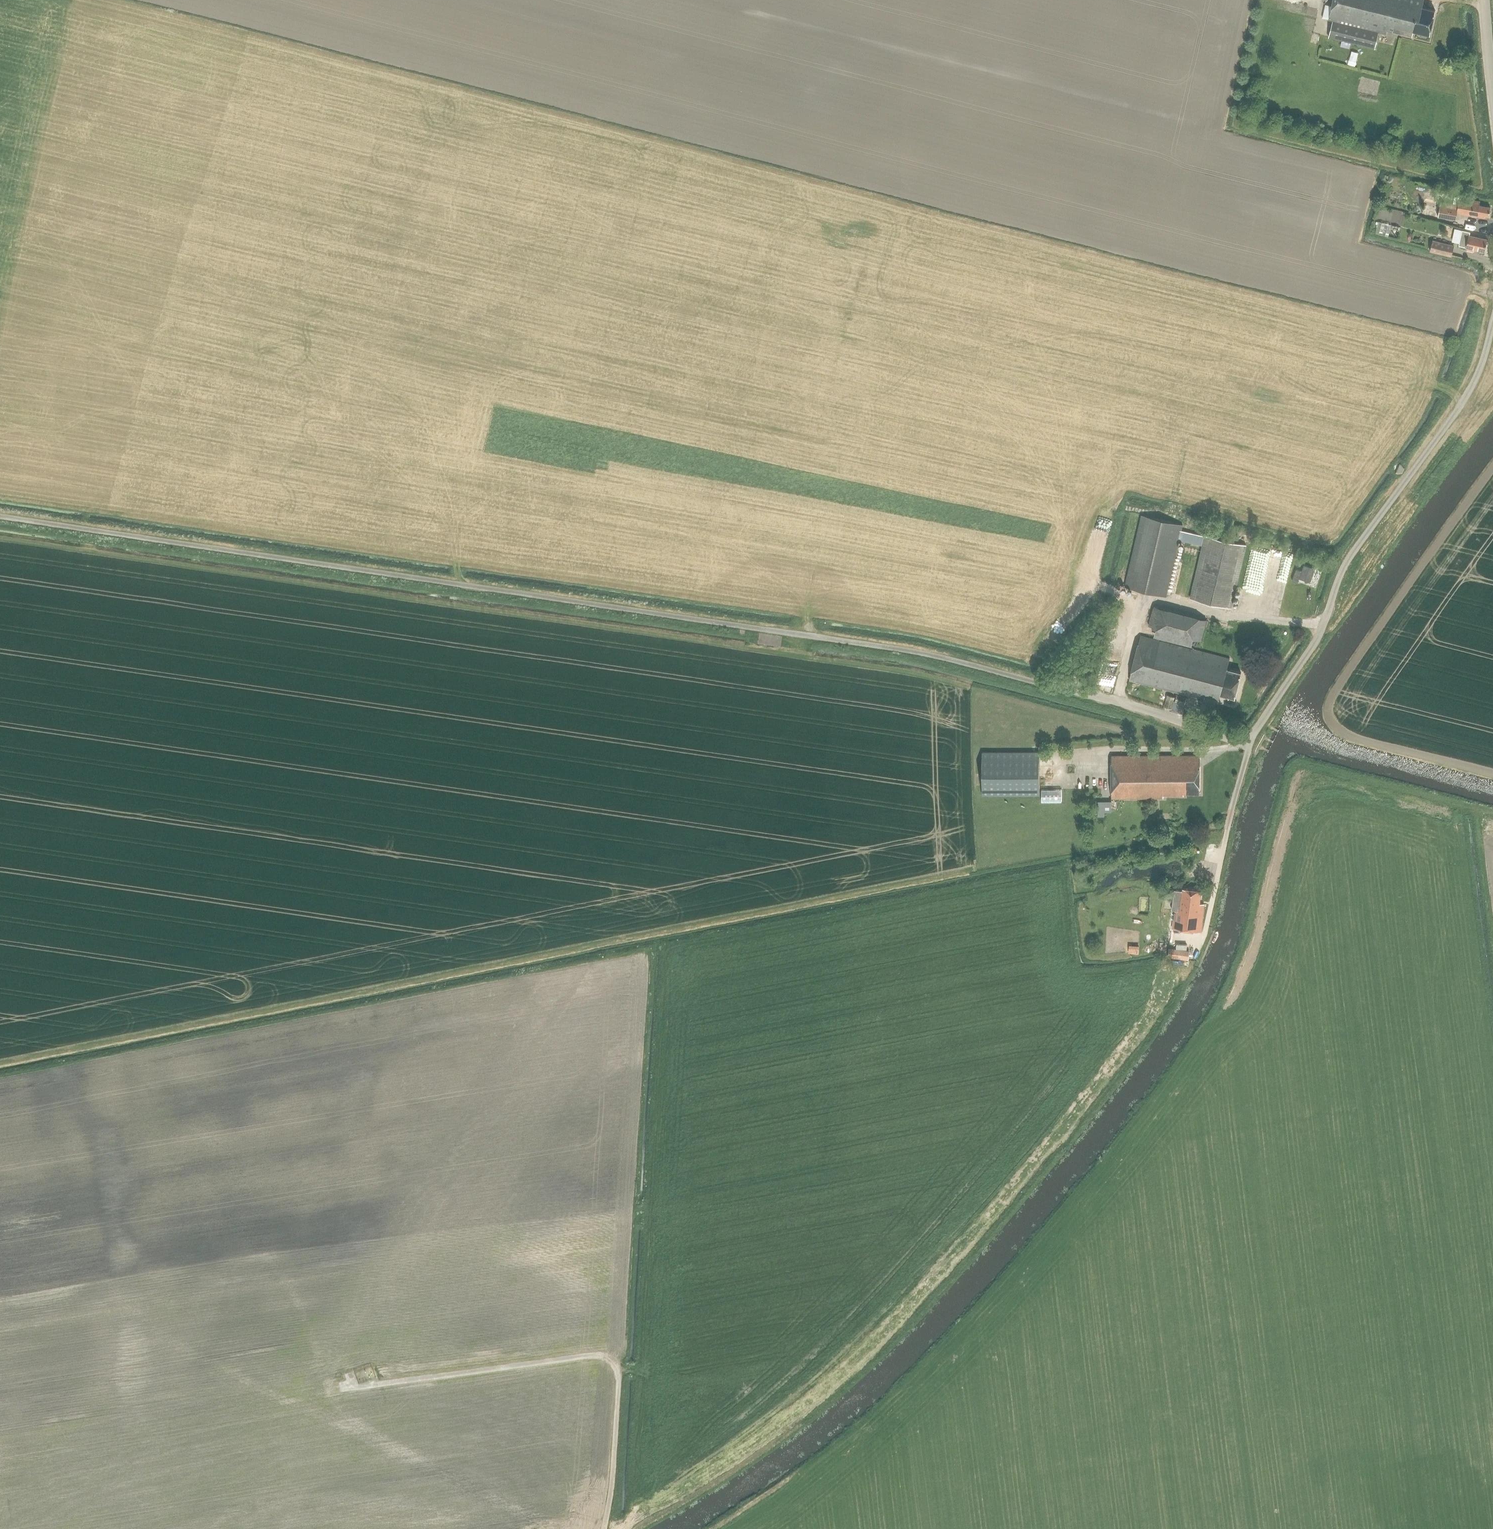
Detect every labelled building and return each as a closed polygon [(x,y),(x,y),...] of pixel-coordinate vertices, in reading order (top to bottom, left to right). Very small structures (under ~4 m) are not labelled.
[(1333,21),(1328,38),(1333,39),(1332,42),(1342,45),(1342,41),(1375,50),(1379,33),(1386,35),(1387,31),(1412,37),(1413,31),(1430,35),(1435,11),(1422,8),(1424,0),(1333,0),(1328,20),(1333,21)] [(1440,205),(1438,217),(1456,220),(1457,213),(1484,218),(1485,216),(1489,217),(1490,208),(1479,206),(1480,202),(1459,198),(1458,205),(1447,204),(1447,207),(1440,205)] [(1425,217),(1433,219),(1437,206),(1429,204),(1425,217)] [(1485,252),(1487,240),(1469,236),(1470,232),(1462,230),(1458,246),(1467,248),(1467,250),(1473,251),(1474,249),(1485,252)] [(1454,245),(1433,240),(1430,251),(1451,256),(1454,245)] [(1205,536),(1182,531),(1184,525),(1141,515),(1124,588),(1167,598),(1180,541),(1202,546),(1190,599),(1232,608),(1247,545),(1205,535),(1205,536)] [(1299,580),(1311,584),(1316,570),(1304,566),(1302,571),(1297,569),(1293,580),(1298,582),(1299,580)] [(1202,642),(1207,620),(1154,606),(1149,626),(1156,628),(1153,638),(1192,648),(1194,639),(1202,642)] [(1230,659),(1140,636),(1129,681),(1187,695),(1187,694),(1204,699),(1205,696),(1219,700),(1220,694),(1235,698),(1241,673),(1227,669),(1230,659)] [(1175,697),(1167,695),(1164,707),(1172,709),(1175,697)] [(1187,697),(1177,695),(1175,702),(1185,704),(1187,697)] [(982,796),(1039,795),(1039,753),(982,753),(982,796)] [(1199,794),(1200,756),(1111,756),(1111,798),(1163,799),(1163,796),(1183,796),(1183,794),(1199,794)] [(1112,802),(1098,802),(1098,816),(1105,816),(1105,812),(1112,812),(1112,802)] [(1201,932),(1204,904),(1199,904),(1201,891),(1183,889),(1183,891),(1174,890),(1172,905),(1175,905),(1173,929),(1201,932)] [(1176,959),(1177,949),(1169,948),(1168,958),(1176,959)]
